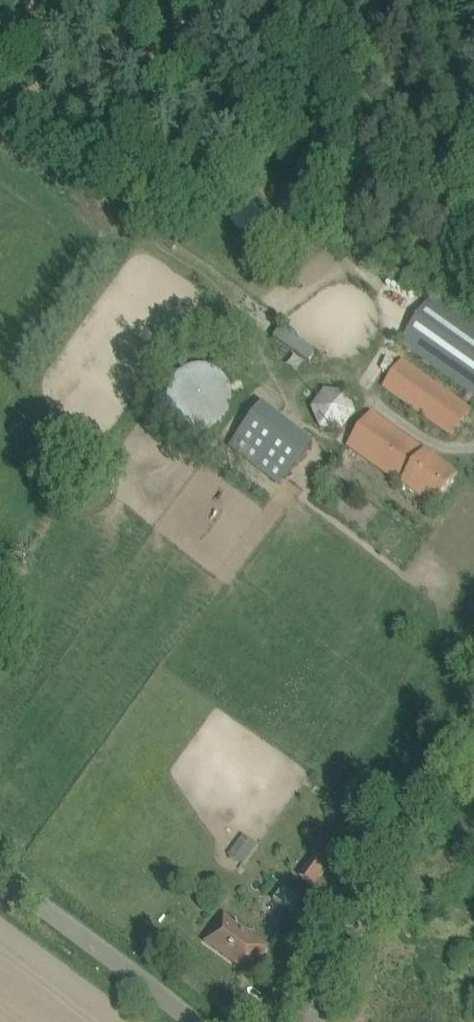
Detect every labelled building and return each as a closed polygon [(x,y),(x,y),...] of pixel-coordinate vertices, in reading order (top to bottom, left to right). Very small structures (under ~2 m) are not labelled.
[(435,295),(400,344),(473,396),(473,322),(435,295)] [(268,336),(306,363),(314,353),(277,325),(268,336)] [(452,436),(471,410),(403,361),(384,388),(452,436)] [(201,366),(199,366),(196,366),(193,367),(190,368),(188,369),(185,370),(183,371),(181,373),(179,375),(177,377),(175,379),(173,381),(172,384),(171,386),(170,389),(169,391),(169,394),(168,397),(169,400),(169,403),(169,405),(170,408),(171,411),(172,413),(174,416),(175,418),(177,420),(179,422),(181,424),(184,425),(186,427),(189,428),(191,429),(194,429),(197,430),(199,430),(202,430),(205,430),(208,429),(210,428),(213,427),(216,426),(218,425),(220,423),(222,421),(224,419),(226,417),(228,415),(229,412),(230,410),(231,407),(232,405),(232,402),(232,399),(232,396),(232,393),(232,391),(231,388),(230,385),(229,383),(227,381),(226,378),(224,376),(222,374),(220,372),(217,371),(215,369),(212,368),(210,367),(207,367),(204,366),(201,366)] [(346,394),(324,390),(311,408),(320,429),(344,431),(356,413),(346,394)] [(283,481),(307,433),(251,404),(226,453),(283,481)] [(459,476),(372,413),(348,446),(435,508),(459,476)] [(228,855),(241,864),(256,844),(242,834),(228,855)] [(319,841),(312,852),(316,855),(300,878),(314,887),(337,854),(319,841)] [(271,897),(290,913),(305,894),(286,878),(271,897)] [(224,915),(205,942),(250,975),(270,947),(224,915)]
